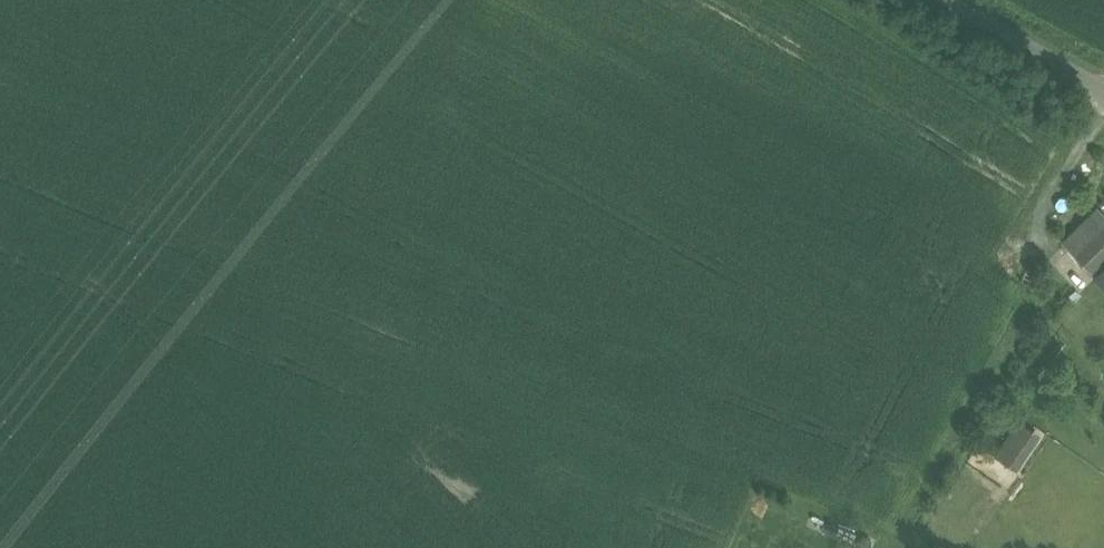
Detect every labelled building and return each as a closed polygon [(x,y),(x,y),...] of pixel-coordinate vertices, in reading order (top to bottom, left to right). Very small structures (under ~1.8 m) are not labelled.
[(989,456),(1012,471),(1036,436),(1013,421),(989,456)]
